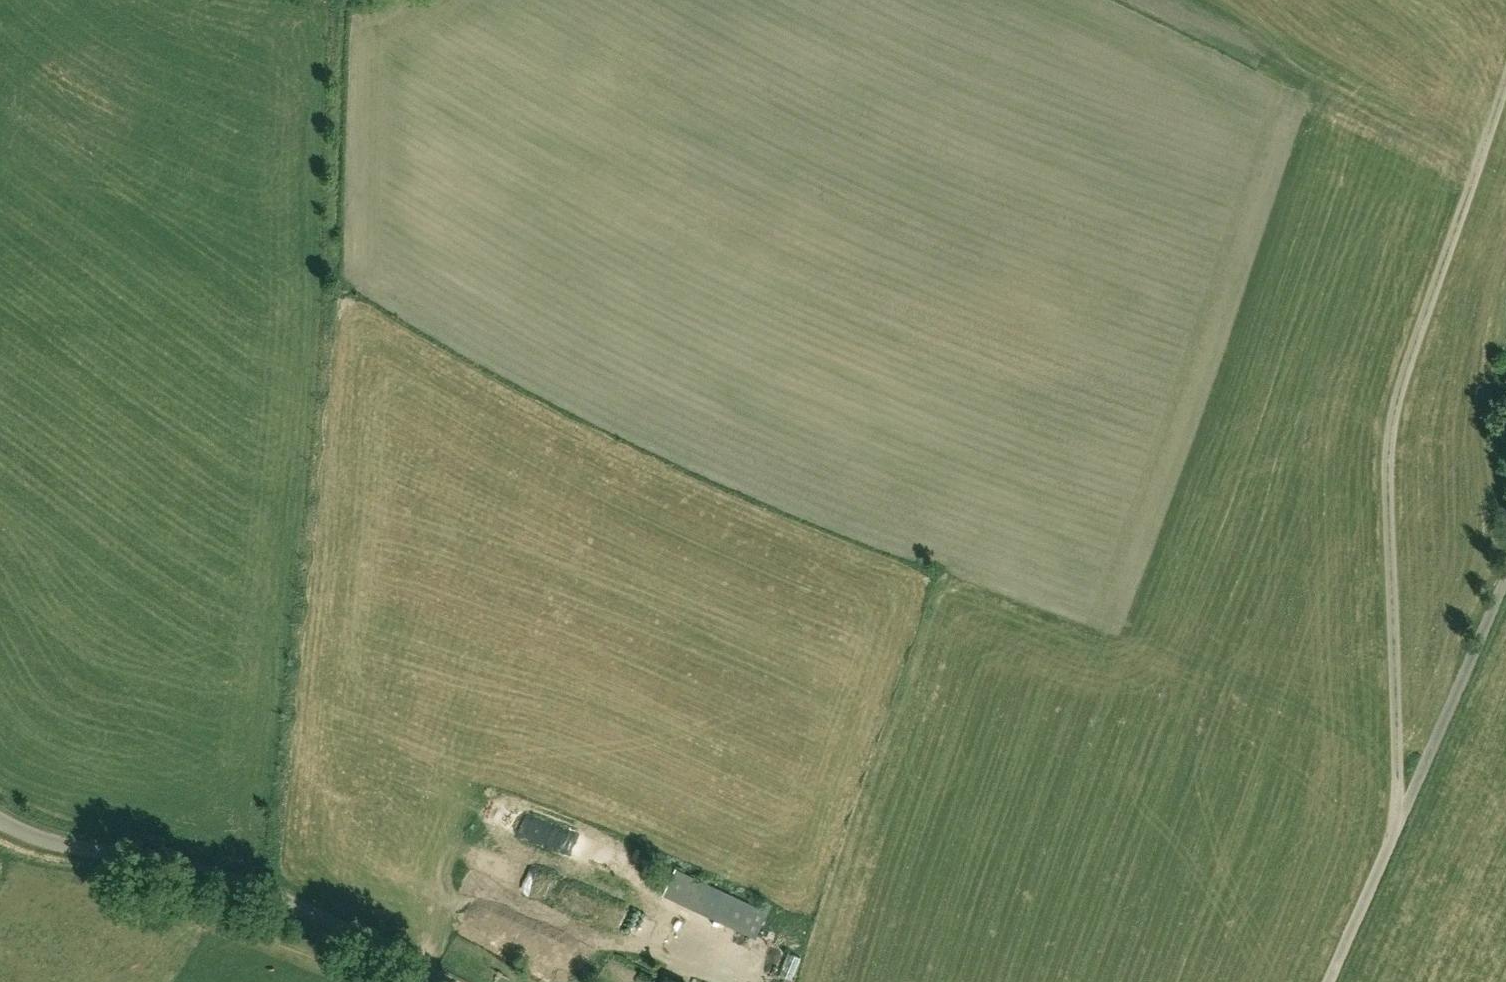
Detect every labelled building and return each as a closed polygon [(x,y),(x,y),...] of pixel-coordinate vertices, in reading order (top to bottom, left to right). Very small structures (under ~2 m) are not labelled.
[(511,811),(510,828),(554,831),(555,814),(511,811)] [(556,835),(596,850),(602,834),(563,819),(556,835)] [(755,938),(767,912),(676,869),(664,894),(755,938)] [(540,923),(533,940),(575,956),(581,939),(540,923)]
